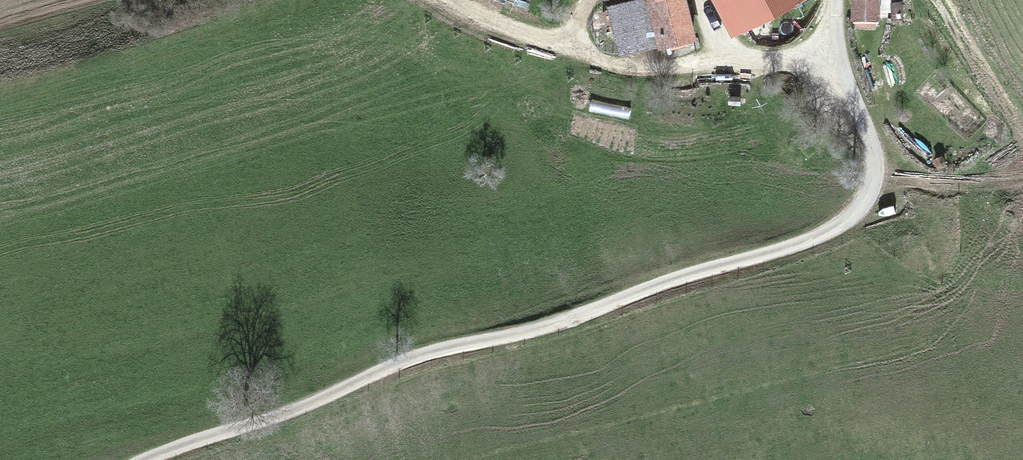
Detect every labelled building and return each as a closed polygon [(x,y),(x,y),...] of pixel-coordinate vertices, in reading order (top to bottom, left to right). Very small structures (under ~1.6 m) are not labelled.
[(611,5),(622,54),(660,45),(649,0),(633,0),(611,5)] [(664,43),(705,33),(696,0),(654,0),(664,43)] [(740,39),(816,0),(720,0),(740,39)]
